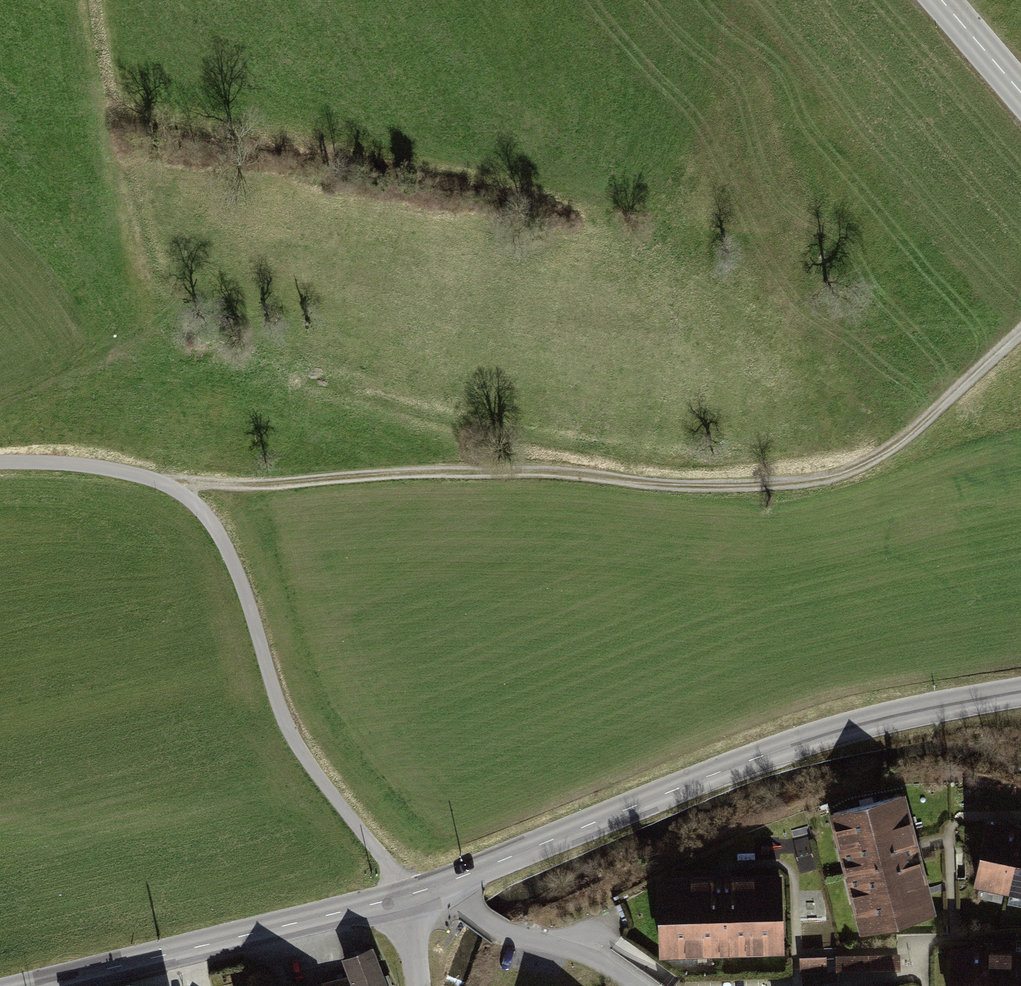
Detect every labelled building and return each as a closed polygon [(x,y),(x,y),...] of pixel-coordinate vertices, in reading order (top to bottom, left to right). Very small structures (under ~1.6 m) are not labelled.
[(857,902),(864,929),(932,912),(901,795),(833,813),(839,834),(849,832),(856,857),(845,859),(850,877),(860,874),(867,900),(857,902)] [(976,881),(1007,887),(1019,832),(988,825),(976,881)] [(1020,890),(1020,832),(1019,832),(1007,887),(1020,890)] [(659,881),(662,952),(690,951),(689,940),(715,939),(715,950),(733,949),(733,939),(759,938),(759,948),(782,948),(780,877),(659,881)] [(355,985),(385,985),(371,949),(344,960),(351,977),(355,985)] [(984,952),(953,951),(951,985),(983,985),(984,952)] [(1016,953),(984,952),(983,985),(1015,985),(1016,953)] [(898,955),(837,956),(837,970),(898,969),(898,955)] [(825,957),(801,958),(801,971),(825,970),(825,957)] [(351,977),(326,983),(326,985),(320,985),(355,985),(351,977)]
